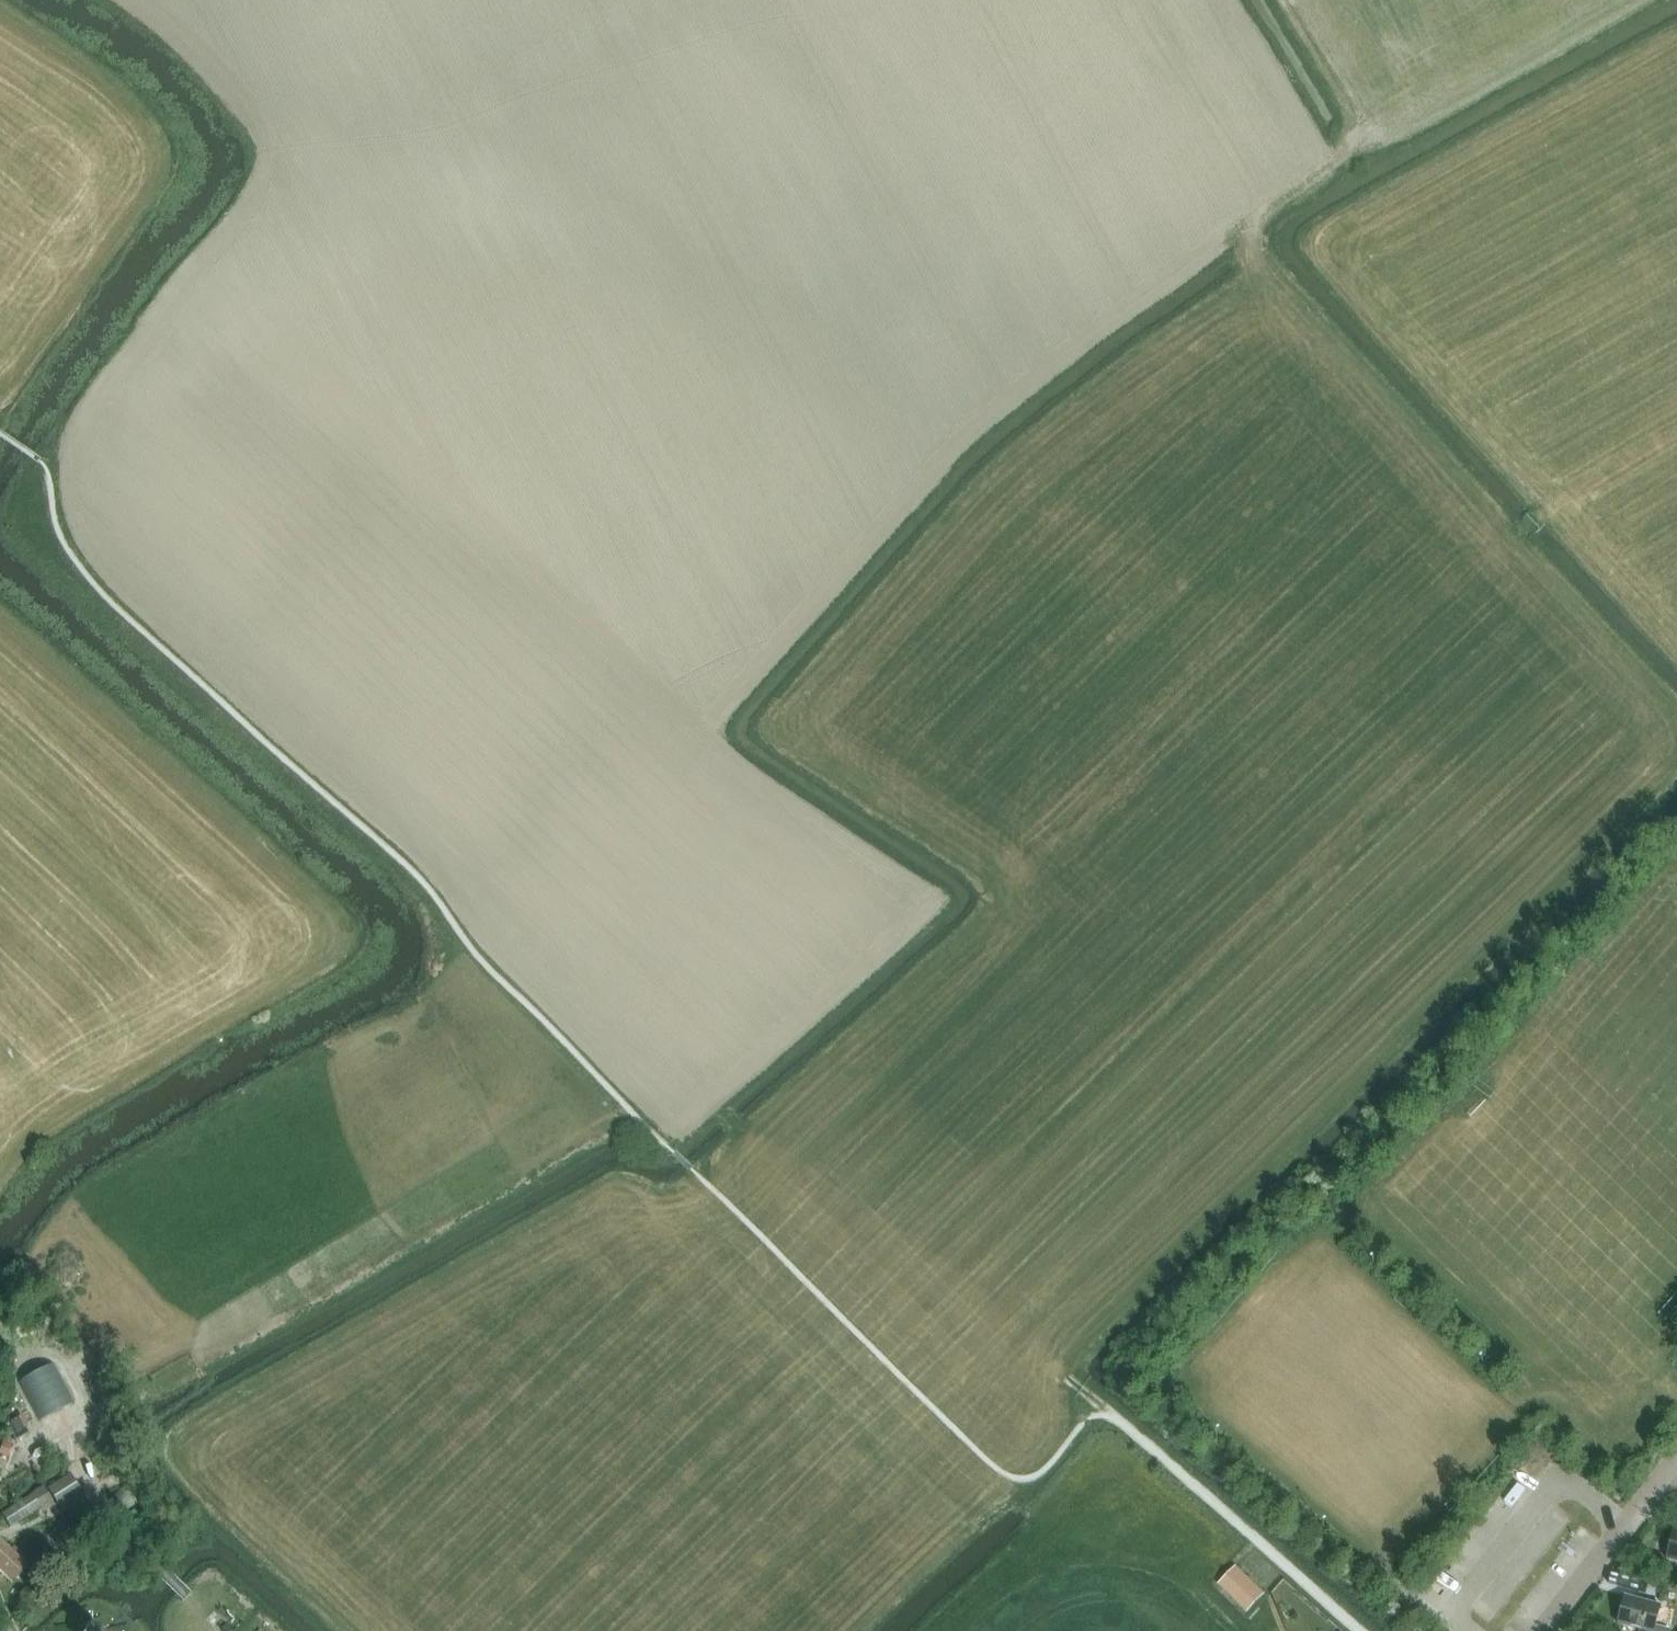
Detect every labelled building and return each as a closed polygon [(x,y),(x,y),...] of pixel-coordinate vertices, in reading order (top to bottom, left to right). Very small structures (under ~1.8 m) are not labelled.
[(53,1363),(18,1382),(38,1422),(74,1403),(53,1363)] [(22,1416),(4,1426),(14,1443),(31,1433),(22,1416)] [(10,1444),(1,1440),(0,1442),(0,1454),(5,1456),(10,1444)] [(80,1493),(70,1477),(47,1492),(57,1507),(80,1493)] [(122,1484),(104,1499),(120,1518),(137,1503),(122,1484)] [(41,1486),(0,1513),(0,1515),(9,1528),(39,1507),(41,1511),(52,1503),(41,1486)] [(1674,1529),(1666,1559),(1676,1562),(1676,1530),(1674,1529)] [(27,1566),(0,1541),(0,1571),(12,1583),(27,1566)] [(1249,1610),(1264,1594),(1236,1566),(1220,1582),(1249,1610)] [(1660,1605),(1625,1596),(1618,1624),(1640,1630),(1668,1630),(1668,1629),(1655,1626),(1660,1605)]
